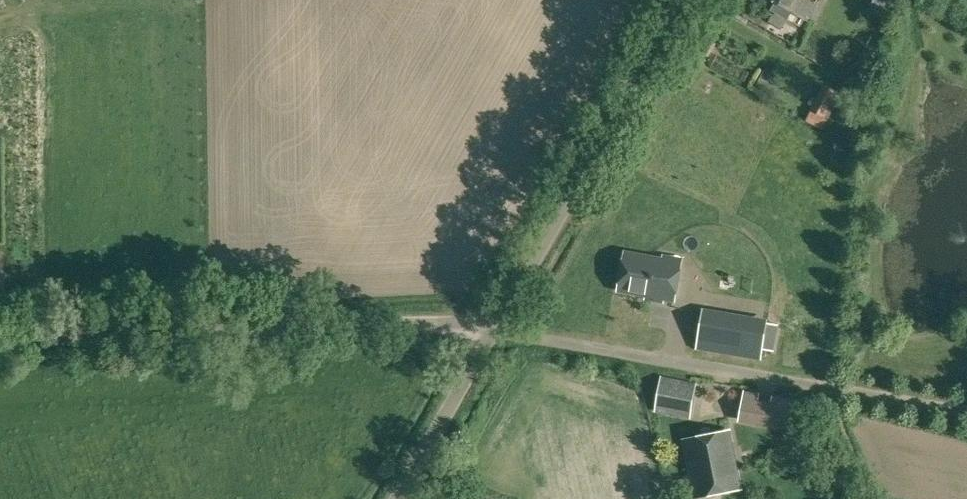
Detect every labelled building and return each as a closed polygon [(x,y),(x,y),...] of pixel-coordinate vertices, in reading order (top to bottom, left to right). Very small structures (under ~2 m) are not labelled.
[(818,4),(810,0),(773,0),(775,1),(770,10),(787,20),(791,12),(808,22),(818,4)] [(708,57),(717,43),(705,36),(697,50),(708,57)] [(773,94),(781,79),(764,69),(755,84),(773,94)] [(824,117),(837,91),(823,84),(810,110),(824,117)] [(662,254),(661,256),(623,249),(615,292),(644,297),(644,300),(662,303),(663,301),(674,303),(682,257),(662,254)] [(707,309),(700,347),(760,358),(762,349),(767,323),(767,319),(707,309)] [(691,416),(697,382),(661,376),(655,410),(691,416)] [(771,401),(758,399),(759,393),(743,390),(738,421),(796,431),(801,401),(772,395),(771,401)] [(699,496),(742,486),(730,429),(686,438),(699,496)]
